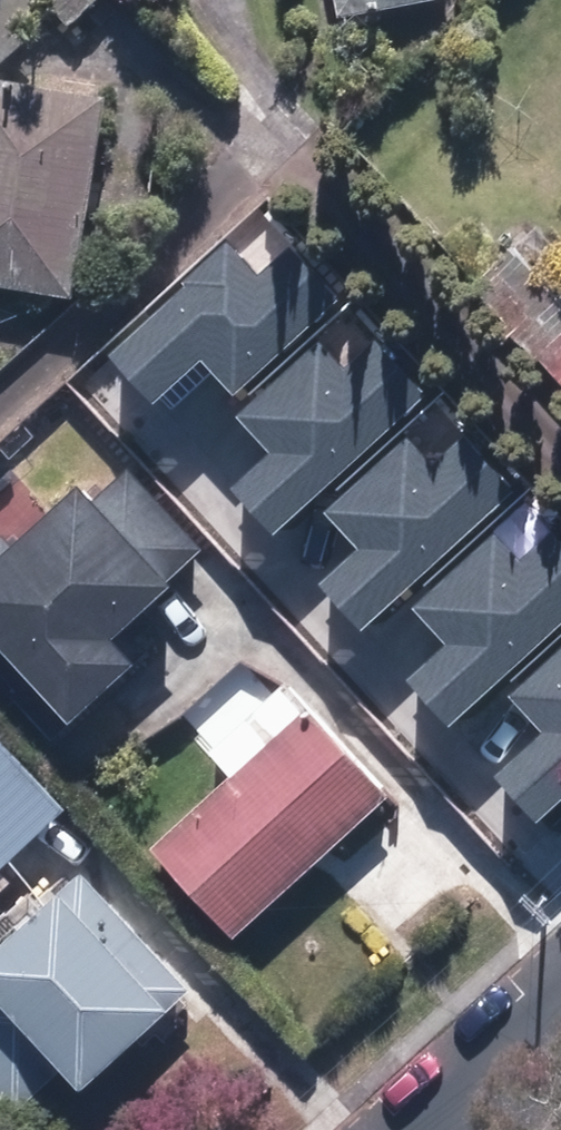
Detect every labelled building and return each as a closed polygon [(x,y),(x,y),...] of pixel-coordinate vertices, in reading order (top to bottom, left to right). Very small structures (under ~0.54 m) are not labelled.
[(65,33),(98,0),(33,0),(65,33)] [(333,28),(450,5),(449,0),(328,0),(333,28)] [(0,94),(0,293),(72,300),(92,103),(0,94)] [(97,356),(142,405),(190,362),(222,396),(328,299),(279,247),(247,276),(218,245),(97,356)] [(560,395),(560,308),(506,252),(466,290),(560,395)] [(216,489),(257,534),(413,394),(362,338),(327,369),(304,343),(222,417),(256,454),(216,489)] [(304,589),(344,633),(500,494),(450,438),(415,469),(392,443),(310,516),(344,554),(304,589)] [(0,548),(0,665),(61,728),(125,667),(103,644),(196,555),(123,479),(86,514),(70,497),(8,556),(0,548)] [(435,728),(560,615),(560,555),(540,532),(505,563),(482,537),(400,610),(434,648),(394,683),(435,728)] [(496,699),(529,735),(479,782),(520,825),(560,787),(560,638),(496,699)] [(145,852),(227,942),(380,801),(298,712),(145,852)] [(46,824),(58,813),(44,798),(48,795),(0,744),(0,867),(46,824)] [(0,945),(0,1106),(10,1116),(49,1080),(67,1099),(182,994),(74,877),(0,945)]
